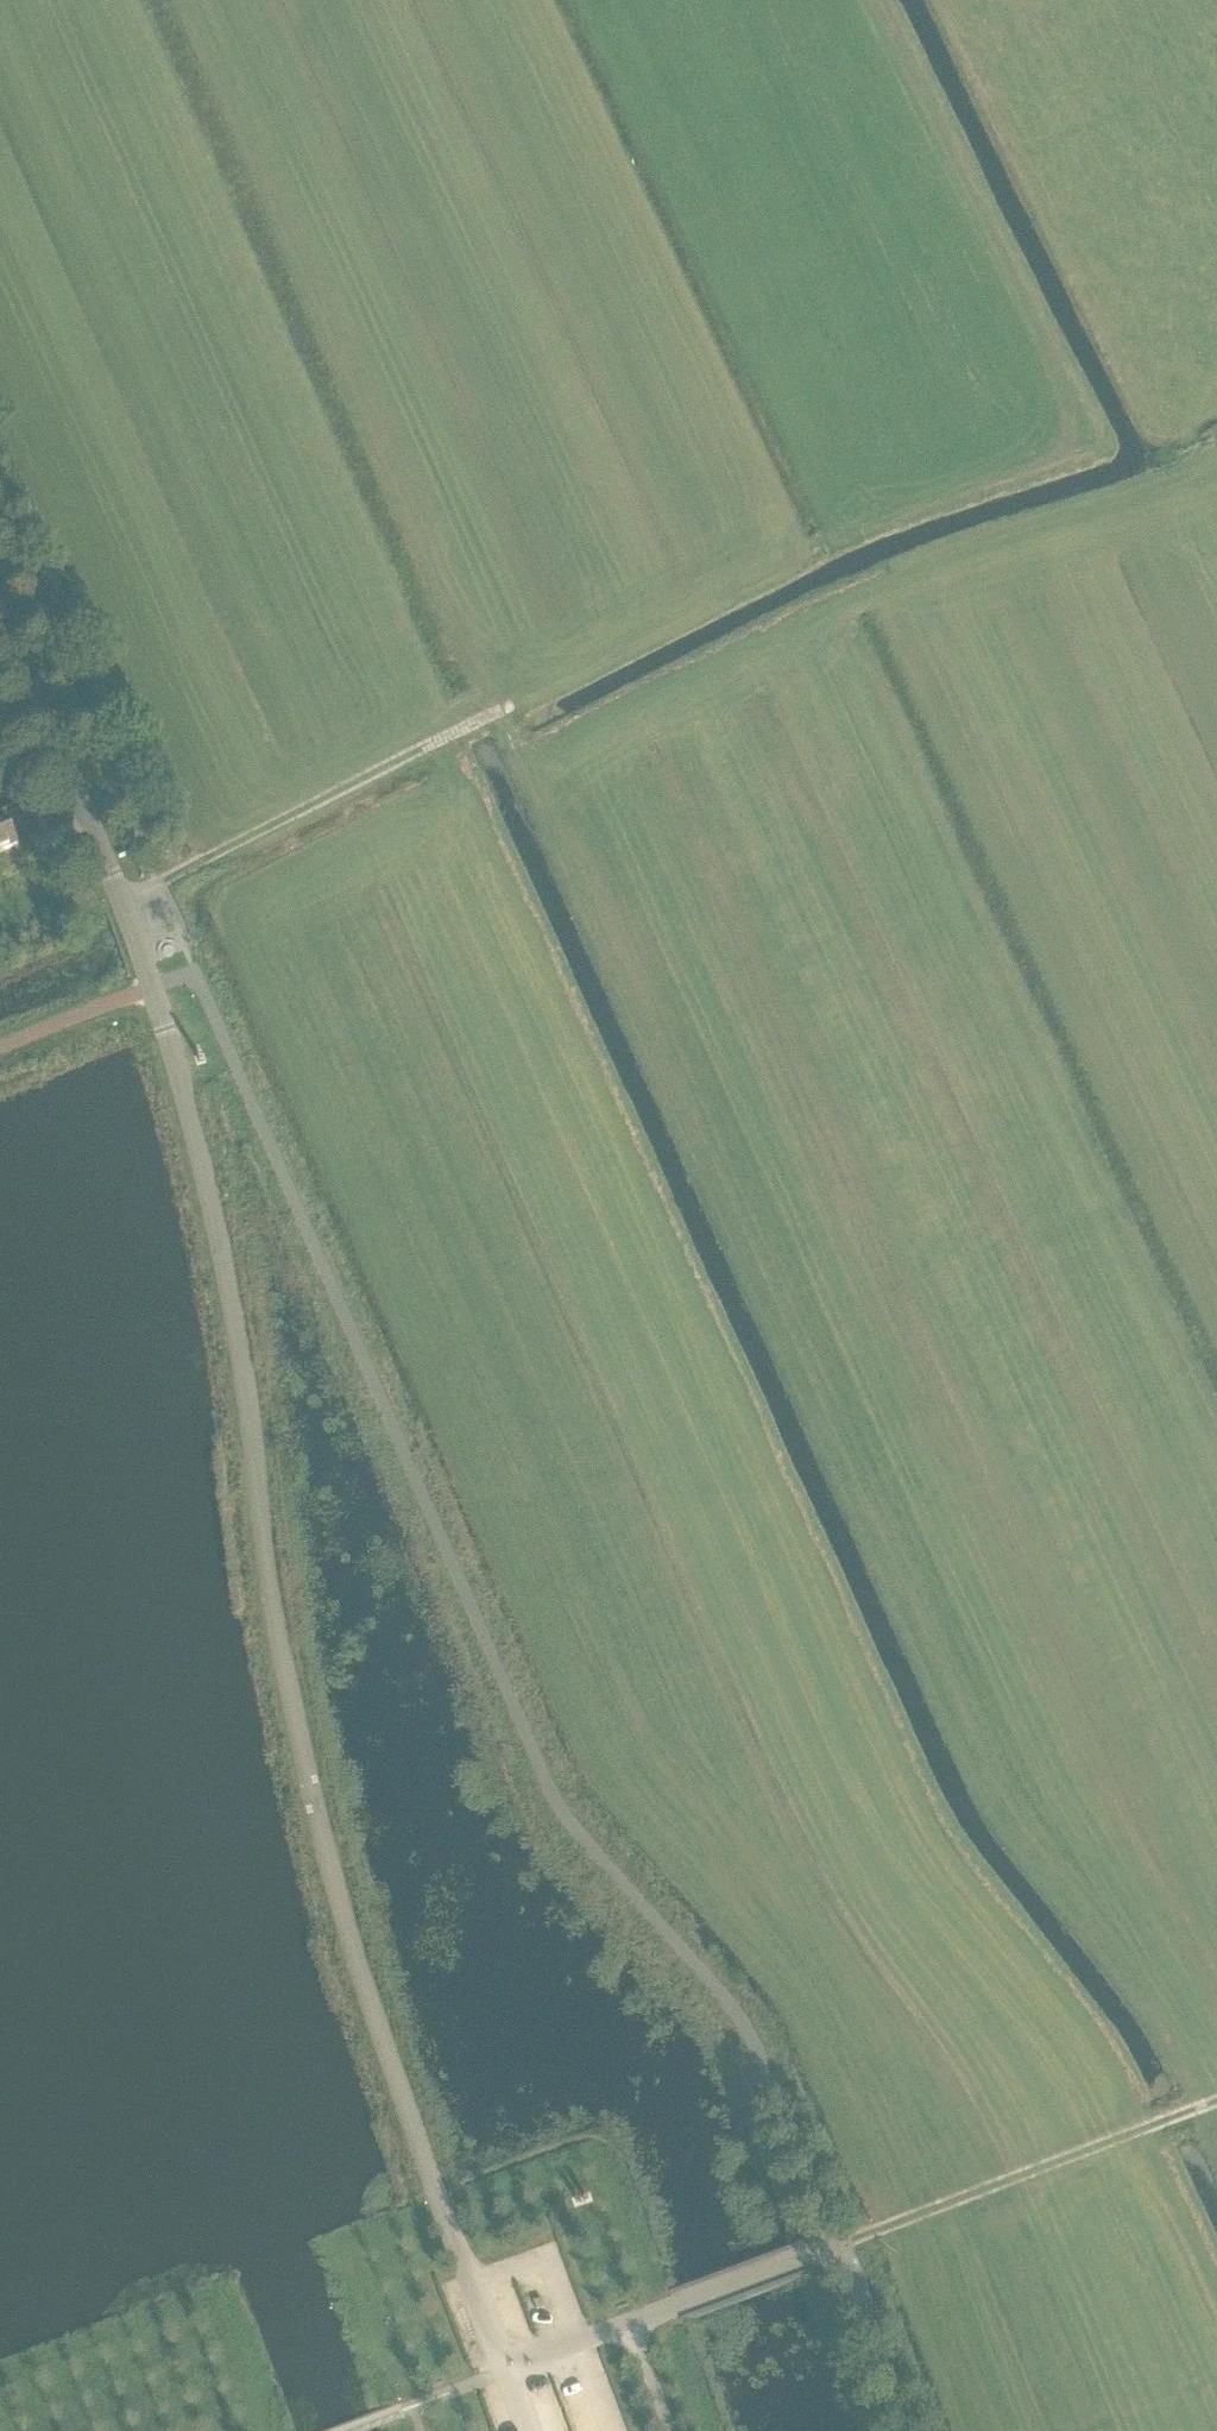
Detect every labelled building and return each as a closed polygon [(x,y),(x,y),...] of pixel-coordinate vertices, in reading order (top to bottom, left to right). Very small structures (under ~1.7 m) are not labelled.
[(20,844),(9,820),(0,824),(0,853),(20,844)]
